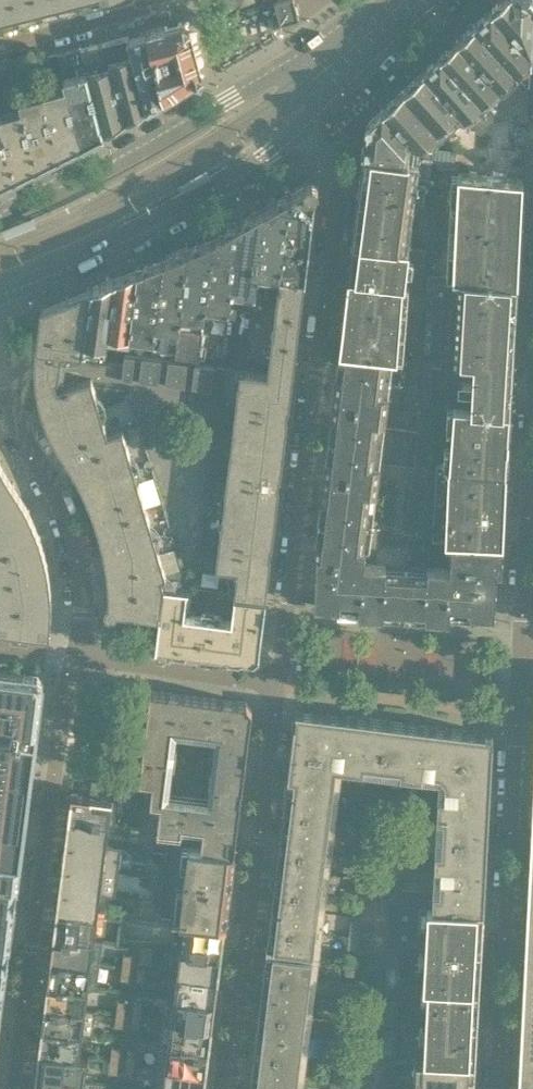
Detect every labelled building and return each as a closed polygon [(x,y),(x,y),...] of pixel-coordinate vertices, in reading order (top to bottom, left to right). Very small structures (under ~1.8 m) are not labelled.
[(25,0),(0,0),(0,23),(29,16),(25,0)] [(29,16),(91,0),(25,0),(29,16)] [(294,0),(279,0),(274,1),(279,21),(274,23),(276,28),(282,27),(281,23),(299,18),(294,0)] [(488,9),(531,54),(532,14),(532,0),(498,0),(488,9)] [(472,23),(517,71),(526,81),(529,82),(531,54),(488,9),(472,23)] [(181,21),(147,30),(154,58),(194,49),(188,26),(181,21)] [(472,23),(456,39),(501,86),(517,71),(472,23)] [(147,30),(128,35),(127,35),(129,47),(130,46),(145,107),(164,96),(154,58),(147,30)] [(145,107),(130,46),(129,47),(127,35),(105,41),(109,58),(125,118),(145,107)] [(456,39),(439,55),(486,100),(501,86),(456,39)] [(125,118),(109,58),(105,41),(81,47),(85,61),(88,73),(103,130),(125,118)] [(103,130),(88,73),(85,61),(81,47),(58,52),(67,84),(69,92),(81,141),(103,130)] [(194,49),(154,58),(164,96),(196,75),(199,67),(194,49)] [(439,55),(421,71),(459,110),(467,118),(486,100),(439,55)] [(25,110),(21,95),(16,96),(9,71),(0,74),(0,111),(1,116),(16,173),(38,162),(25,110)] [(421,71),(401,89),(440,128),(459,110),(421,71)] [(517,71),(501,86),(486,100),(467,118),(480,132),(498,115),(499,117),(527,120),(529,82),(526,81),(517,71)] [(81,141),(69,92),(67,84),(45,90),(59,152),(81,141)] [(401,89),(381,108),(418,141),(425,142),(440,128),(401,89)] [(59,152),(45,90),(21,95),(25,110),(38,162),(59,152)] [(418,141),(381,108),(369,119),(366,124),(363,154),(418,159),(420,150),(417,150),(418,141)] [(435,147),(467,118),(459,110),(440,128),(425,142),(418,141),(417,150),(420,150),(418,159),(418,160),(432,162),(432,161),(433,149),(435,147)] [(1,116),(0,117),(0,181),(16,173),(1,116)] [(433,149),(432,161),(454,163),(455,149),(435,147),(433,149)] [(416,178),(418,159),(363,154),(360,177),(415,183),(416,178)] [(521,206),(523,178),(457,172),(455,200),(521,206)] [(427,205),(429,186),(415,185),(415,183),(360,177),(357,197),(413,204),(427,205)] [(304,275),(313,206),(315,185),(308,181),(303,183),(297,187),(291,190),(281,272),(304,275)] [(281,272),(291,190),(265,205),(256,278),(280,281),(281,272)] [(410,225),(413,204),(357,197),(355,219),(410,225)] [(521,206),(455,200),(453,225),(520,230),(521,206)] [(253,298),(256,278),(265,205),(239,220),(229,295),(253,298)] [(407,246),(410,225),(355,219),(352,241),(407,246)] [(229,295),(239,220),(214,234),(204,310),(227,314),(229,295)] [(518,256),(520,230),(453,225),(451,251),(518,256)] [(204,310),(214,234),(189,244),(178,332),(175,354),(199,357),(204,310)] [(426,249),(409,247),(409,246),(407,246),(352,241),(348,276),(402,283),(404,283),(404,282),(422,284),(426,249)] [(178,332),(189,244),(165,255),(155,329),(178,332)] [(518,256),(451,251),(449,275),(460,276),(517,280),(518,256)] [(155,329),(165,255),(140,265),(131,337),(153,340),(155,329)] [(131,337),(140,265),(116,275),(108,334),(131,337)] [(304,275),(281,272),(279,285),(278,285),(267,371),(291,374),(291,373),(292,373),(304,275)] [(108,334),(116,275),(89,286),(80,351),(81,351),(80,358),(104,361),(105,355),(108,334)] [(400,306),(402,283),(348,276),(345,299),(400,306)] [(517,280),(460,276),(459,297),(516,301),(517,280)] [(89,286),(40,306),(35,345),(80,351),(89,286)] [(515,321),(516,301),(459,297),(458,317),(515,321)] [(399,330),(400,306),(345,299),(342,322),(399,330)] [(513,341),(515,321),(458,317),(457,337),(513,341)] [(397,356),(399,330),(342,322),(339,349),(386,355),(397,356)] [(512,362),(513,341),(457,337),(456,358),(476,359),(512,362)] [(277,482),(278,474),(280,474),(287,414),(286,414),(287,405),(288,405),(292,373),(291,373),(291,374),(267,371),(214,364),(211,388),(192,385),(195,362),(187,361),(185,384),(165,382),(168,359),(161,358),(158,381),(139,379),(142,356),(135,355),(132,378),(122,377),(124,357),(105,355),(104,361),(80,358),(81,351),(80,351),(35,345),(35,352),(35,373),(37,391),(41,406),(45,418),(52,433),(58,444),(73,468),(79,480),(86,493),(92,510),(96,521),(100,533),(103,545),(106,562),(107,577),(108,589),(108,601),(106,602),(105,603),(104,604),(104,605),(104,606),(104,608),(104,610),(105,611),(105,612),(106,612),(107,613),(109,614),(110,614),(112,614),(114,614),(115,613),(116,611),(117,610),(117,609),(159,614),(164,583),(193,587),(189,613),(231,618),(234,591),(265,595),(270,551),(269,551),(270,543),(271,543),(279,483),(277,482)] [(386,355),(339,349),(328,436),(416,447),(418,430),(384,426),(388,394),(381,393),(386,355)] [(132,378),(135,355),(124,353),(124,357),(122,377),(132,378)] [(158,381),(161,358),(142,356),(139,379),(158,381)] [(185,384),(187,361),(168,359),(165,382),(185,384)] [(512,362),(476,359),(475,374),(460,373),(460,382),(511,385),(512,362)] [(211,388),(214,364),(195,362),(192,385),(211,388)] [(510,409),(511,385),(460,382),(459,389),(474,390),(473,407),(510,409)] [(508,430),(510,409),(473,407),(453,405),(452,426),(508,430)] [(507,448),(508,430),(452,426),(450,444),(507,448)] [(416,447),(328,436),(318,513),(366,519),(369,491),(376,492),(380,461),(414,465),(416,447)] [(506,469),(507,448),(450,444),(449,461),(449,465),(506,469)] [(9,475),(3,464),(0,458),(0,625),(49,632),(49,628),(51,612),(51,602),(51,592),(50,582),(47,563),(45,551),(42,542),(40,535),(37,526),(32,515),(29,509),(25,500),(18,489),(9,475)] [(502,541),(506,469),(449,465),(449,461),(436,461),(434,518),(421,518),(420,536),(445,538),(452,538),(502,541)] [(366,519),(318,513),(313,556),(317,556),(314,605),(339,606),(339,604),(351,605),(351,596),(359,596),(358,613),(383,615),(383,608),(404,609),(406,568),(385,567),(386,564),(363,562),(365,546),(363,546),(366,519)] [(502,541),(452,538),(450,568),(427,566),(427,569),(406,568),(404,609),(425,611),(424,617),(449,618),(450,602),(457,602),(457,611),(469,612),(469,613),(494,615),(496,569),(501,570),(502,541)] [(265,595),(234,591),(231,618),(189,613),(193,587),(164,583),(159,614),(155,645),(251,658),(258,653),(265,595)] [(12,727),(19,671),(0,669),(0,726),(12,727)] [(35,741),(42,680),(37,673),(19,671),(12,727),(10,738),(35,741)] [(202,833),(201,845),(234,849),(251,708),(246,701),(150,688),(142,752),(138,788),(151,790),(150,800),(160,801),(157,827),(202,833)] [(295,709),(289,765),(335,770),(335,765),(339,727),(341,714),(295,709)] [(341,714),(339,727),(335,765),(341,766),(342,766),(342,767),(377,771),(384,719),(341,714)] [(445,772),(450,728),(384,719),(377,771),(421,776),(422,769),(445,772)] [(487,836),(490,777),(492,733),(450,728),(445,772),(445,773),(444,796),(437,795),(435,833),(487,836)] [(10,738),(10,739),(0,737),(0,756),(32,760),(35,741),(10,738)] [(29,781),(32,760),(0,756),(0,777),(29,781)] [(289,765),(286,786),(249,1088),(296,1088),(332,792),(335,770),(289,765)] [(27,802),(29,781),(0,777),(0,798),(27,802)] [(91,779),(89,794),(98,795),(100,780),(91,779)] [(118,798),(98,795),(89,794),(70,792),(69,802),(68,814),(67,816),(108,821),(115,822),(118,798)] [(24,822),(27,802),(0,798),(0,819),(24,822)] [(362,831),(371,832),(375,804),(365,803),(362,831)] [(106,844),(108,821),(67,816),(66,828),(64,839),(106,844)] [(21,843),(24,822),(0,819),(0,840),(21,843)] [(140,826),(131,824),(129,838),(138,839),(140,826)] [(483,908),(487,836),(435,833),(434,864),(440,865),(439,890),(397,888),(397,903),(432,904),(432,905),(483,908)] [(121,846),(106,844),(64,839),(64,840),(63,851),(61,863),(118,870),(121,846)] [(19,864),(21,843),(0,840),(0,861),(19,864)] [(357,870),(366,871),(370,843),(360,842),(357,870)] [(225,922),(234,849),(201,845),(188,844),(188,845),(186,864),(183,886),(182,893),(180,914),(179,916),(167,914),(167,915),(173,916),(225,922)] [(16,883),(19,864),(0,861),(0,881),(16,883)] [(160,862),(152,861),(150,874),(159,875),(160,862)] [(115,895),(118,870),(61,863),(60,875),(59,886),(58,887),(99,893),(115,895)] [(159,875),(150,874),(148,887),(157,888),(159,875)] [(14,904),(16,883),(0,881),(0,902),(14,904)] [(352,909),(362,910),(365,882),(355,881),(352,909)] [(98,907),(99,893),(58,887),(57,898),(56,909),(56,910),(97,915),(98,907)] [(390,888),(389,903),(397,904),(397,903),(397,888),(390,888)] [(156,900),(139,898),(137,911),(154,913),(156,900)] [(11,923),(14,904),(0,902),(0,922),(11,923)] [(389,903),(387,944),(401,944),(414,945),(425,946),(425,948),(429,948),(481,951),(483,908),(432,905),(432,904),(397,903),(397,904),(389,903)] [(224,924),(98,907),(97,915),(56,910),(33,1088),(203,1088),(224,924)] [(526,917),(522,995),(532,996),(532,918),(526,917)] [(347,948),(357,949),(360,921),(351,920),(347,948)] [(8,942),(11,923),(0,922),(0,941),(8,942)] [(6,959),(8,942),(0,941),(0,961),(6,962),(6,959)] [(387,958),(386,965),(399,966),(401,944),(387,944),(387,958)] [(479,988),(481,951),(429,948),(427,985),(479,988)] [(344,974),(354,975),(355,961),(346,960),(344,974)] [(399,966),(386,965),(385,992),(398,992),(399,966)] [(477,1024),(479,988),(427,985),(427,986),(425,1021),(477,1024)] [(339,1014),(349,1015),(352,987),(343,986),(339,1014)] [(522,995),(518,1080),(532,1081),(532,996),(522,995)] [(398,998),(385,997),(383,1024),(396,1024),(398,998)] [(475,1060),(477,1024),(425,1021),(423,1058),(475,1060)] [(396,1030),(383,1029),(382,1055),(395,1056),(396,1030)] [(423,1058),(415,1058),(414,1088),(467,1088),(468,1062),(475,1062),(475,1060),(423,1058)] [(343,1065),(333,1064),(330,1088),(340,1088),(343,1065)] [(518,1080),(517,1088),(532,1088),(532,1081),(518,1080)]
